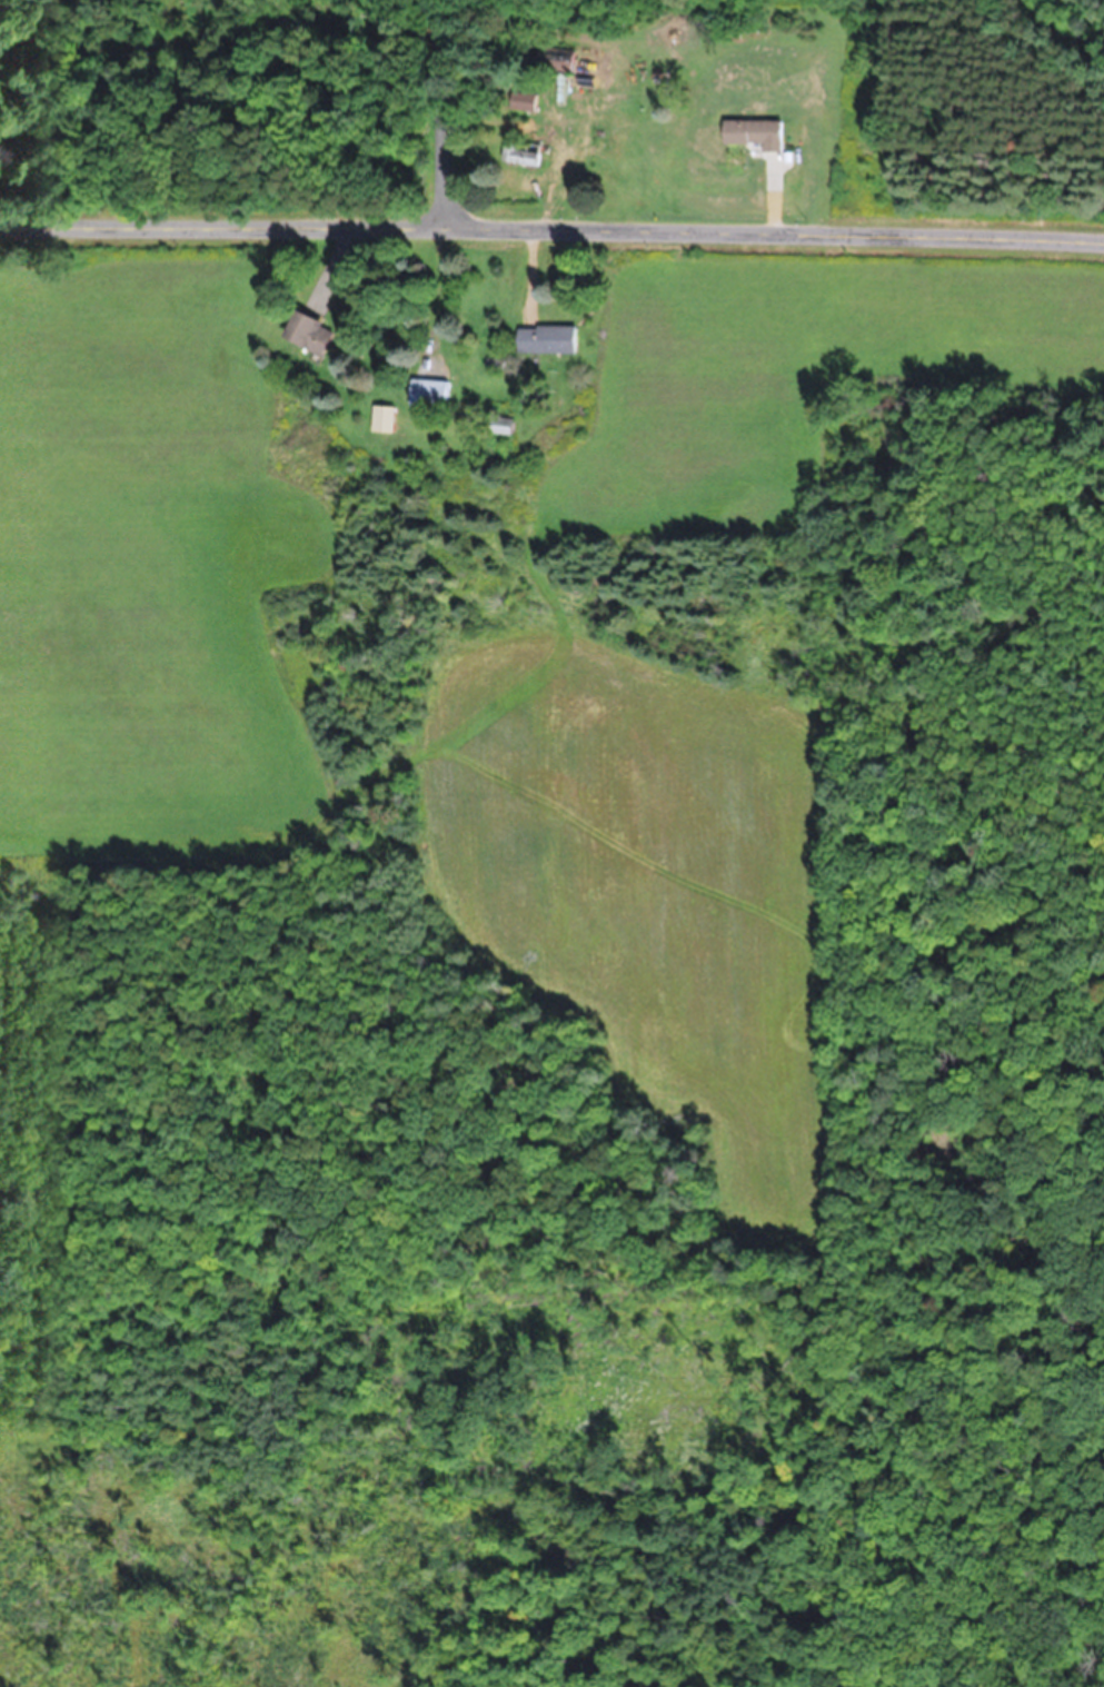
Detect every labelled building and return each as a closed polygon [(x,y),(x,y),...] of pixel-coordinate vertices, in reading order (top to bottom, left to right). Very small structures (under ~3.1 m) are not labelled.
[(571,49),(542,49),(542,70),(571,70),(571,49)] [(781,151),(781,119),(722,119),(722,144),(761,144),(761,151),(781,151)] [(539,143),(502,141),(501,162),(538,164),(539,143)] [(334,328),(293,310),(281,339),(322,356),(334,328)] [(515,353),(575,353),(575,326),(515,326),(515,353)] [(446,380),(408,379),(408,406),(446,406),(446,380)] [(392,407),(372,405),(370,431),(391,432),(392,407)] [(509,419),(494,419),(494,433),(509,433),(509,419)]
